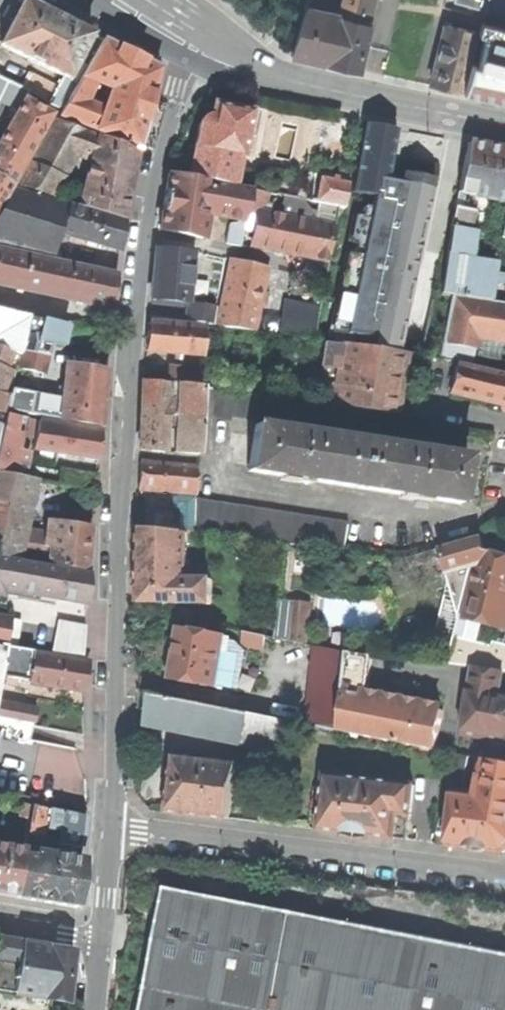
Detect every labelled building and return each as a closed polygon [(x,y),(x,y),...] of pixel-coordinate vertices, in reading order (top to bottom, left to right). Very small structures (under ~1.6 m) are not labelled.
[(329,63),(361,71),(367,46),(372,25),(369,24),(375,0),(344,0),(340,17),(329,63)] [(456,3),(488,11),(491,0),(456,0),(456,3)] [(23,1),(1,45),(18,54),(64,76),(67,78),(75,62),(90,34),(23,1)] [(320,61),(329,63),(340,17),(307,9),(292,55),(320,61)] [(466,93),(496,99),(504,101),(504,47),(501,46),(504,29),(483,24),(481,34),(486,35),(479,65),(473,64),(466,93)] [(432,84),(432,86),(449,90),(462,93),(477,33),(447,25),(432,84)] [(87,68),(101,40),(96,37),(90,34),(75,62),(87,68)] [(137,148),(159,69),(131,56),(101,40),(87,68),(84,71),(98,76),(117,82),(106,113),(99,132),(137,148)] [(87,68),(75,62),(67,78),(64,76),(57,90),(49,103),(63,111),(70,98),(84,71),(87,68)] [(98,76),(84,71),(70,98),(85,104),(98,76)] [(30,75),(22,89),(28,92),(49,103),(57,90),(30,75)] [(18,110),(28,92),(0,77),(0,101),(18,110)] [(85,104),(70,98),(63,111),(60,117),(99,132),(106,113),(85,104)] [(10,185),(51,115),(24,99),(18,110),(0,142),(0,179),(10,185)] [(200,124),(188,177),(206,180),(217,183),(232,186),(238,155),(243,156),(248,135),(253,136),(258,115),(252,114),(253,112),(227,106),(215,103),(212,115),(206,116),(203,118),(201,125),(200,124)] [(75,155),(87,133),(54,120),(31,162),(63,177),(75,155)] [(366,122),(353,189),(370,193),(383,196),(387,180),(392,158),(396,136),(398,129),(366,122)] [(90,161),(131,178),(136,153),(87,133),(75,155),(90,161)] [(468,143),(466,157),(463,169),(459,192),(465,193),(504,201),(504,150),(494,148),(468,143)] [(340,343),(399,351),(435,167),(414,163),(392,158),(387,180),(383,196),(370,193),(340,343)] [(79,207),(124,221),(127,199),(131,178),(90,161),(81,199),(79,207)] [(63,177),(31,162),(18,186),(52,197),(63,177)] [(165,202),(160,230),(202,238),(208,210),(213,209),(217,216),(238,220),(245,221),(247,213),(252,189),(232,186),(217,183),(215,192),(204,190),(206,180),(188,177),(169,173),(165,202)] [(321,175),(315,202),(320,203),(338,207),(343,208),(349,181),(321,175)] [(10,185),(0,179),(0,205),(11,185),(10,185)] [(68,204),(64,203),(15,188),(0,212),(0,244),(17,248),(16,251),(52,259),(59,233),(68,204)] [(247,213),(258,215),(259,212),(263,213),(270,193),(252,189),(247,213)] [(459,192),(455,208),(462,209),(465,193),(459,192)] [(315,202),(270,193),(263,213),(295,218),(315,222),(320,203),(315,202)] [(66,194),(64,203),(68,204),(79,207),(81,199),(66,194)] [(320,203),(315,222),(333,225),(335,226),(338,207),(320,203)] [(122,238),(124,221),(79,207),(68,204),(59,233),(121,250),(122,238)] [(462,209),(455,208),(452,226),(469,229),(473,211),(462,209)] [(288,252),(295,218),(263,213),(259,212),(258,215),(253,245),(270,249),(288,252)] [(288,252),(326,259),(333,225),(315,222),(295,218),(288,252)] [(241,247),(245,221),(238,220),(238,223),(231,222),(227,241),(226,244),(241,247)] [(452,226),(447,263),(470,266),(476,231),(469,229),(452,226)] [(155,275),(152,300),(189,303),(195,252),(157,249),(155,275)] [(114,309),(115,294),(116,277),(0,251),(0,285),(114,309)] [(231,260),(217,325),(254,330),(259,303),(261,293),(267,268),(245,263),(231,260)] [(447,263),(443,293),(453,294),(492,300),(496,270),(470,266),(447,263)] [(423,354),(441,357),(444,342),(453,294),(443,293),(434,292),(434,294),(423,354)] [(478,337),(479,326),(504,330),(504,302),(492,300),(453,294),(444,342),(476,348),(478,337)] [(189,303),(186,321),(214,325),(217,308),(189,303)] [(285,320),(316,325),(317,317),(319,309),(288,304),(285,320)] [(0,310),(0,347),(13,352),(20,355),(21,351),(29,317),(0,310)] [(66,325),(29,317),(21,351),(49,357),(52,345),(61,347),(65,332),(73,334),(76,323),(71,323),(67,322),(66,325)] [(283,320),(282,334),(314,339),(316,325),(285,320),(283,320)] [(148,337),(147,352),(204,356),(206,328),(150,322),(148,337)] [(479,326),(478,337),(504,341),(504,330),(479,326)] [(318,402),(389,414),(390,412),(392,400),(394,384),(397,365),(399,354),(399,351),(340,343),(327,341),(318,402)] [(441,357),(471,363),(476,348),(444,342),(441,357)] [(0,347),(0,402),(1,398),(12,370),(7,368),(13,352),(0,347)] [(45,375),(49,357),(21,351),(20,355),(17,369),(45,375)] [(406,355),(399,354),(397,365),(405,366),(406,355)] [(64,399),(62,420),(102,427),(104,402),(108,371),(67,365),(64,399)] [(169,365),(168,381),(171,382),(180,383),(200,385),(202,369),(169,365)] [(450,392),(504,405),(504,377),(456,367),(450,392)] [(143,417),(141,449),(167,452),(169,424),(171,382),(168,381),(144,378),(143,417)] [(169,424),(177,425),(180,383),(171,382),(169,424)] [(200,385),(180,383),(177,425),(175,452),(177,452),(200,454),(202,415),(204,386),(200,385)] [(216,417),(220,389),(204,386),(202,415),(216,417)] [(7,410),(62,420),(64,399),(11,390),(9,401),(7,410)] [(234,391),(231,417),(258,420),(261,395),(234,391)] [(1,398),(0,402),(0,412),(6,414),(7,410),(9,401),(1,398)] [(398,401),(392,400),(390,412),(396,413),(398,401)] [(16,416),(6,414),(2,430),(0,438),(0,473),(29,478),(31,468),(25,467),(28,452),(16,450),(19,434),(13,433),(16,416)] [(27,418),(16,416),(13,433),(19,434),(24,435),(27,418)] [(39,420),(34,448),(56,452),(99,459),(100,447),(102,431),(39,420)] [(354,487),(361,442),(308,434),(256,426),(248,471),(354,487)] [(413,451),(361,442),(354,487),(459,503),(465,459),(413,451)] [(45,481),(50,482),(53,470),(56,452),(34,448),(28,452),(25,467),(31,468),(29,478),(45,481)] [(141,477),(140,489),(178,492),(198,494),(200,468),(142,464),(141,477)] [(61,471),(58,484),(95,490),(98,475),(61,469),(61,471)] [(50,482),(58,484),(61,471),(53,470),(50,482)] [(29,478),(0,473),(0,556),(13,558),(29,478)] [(29,478),(13,558),(27,561),(39,507),(45,481),(29,478)] [(198,499),(198,494),(178,492),(177,509),(182,509),(181,532),(189,533),(197,533),(198,499)] [(211,535),(217,502),(198,499),(197,533),(211,535)] [(349,522),(217,502),(211,535),(345,551),(349,522)] [(152,512),(150,529),(171,531),(172,514),(152,512)] [(92,526),(54,521),(49,564),(88,571),(90,551),(92,526)] [(142,566),(141,602),(213,604),(213,579),(188,579),(189,533),(181,532),(171,531),(150,529),(143,528),(142,566)] [(483,551),(484,551),(481,538),(441,548),(449,574),(479,565),(483,551)] [(465,620),(504,630),(504,557),(484,551),(483,551),(479,565),(465,620)] [(2,595),(3,591),(4,587),(9,560),(0,559),(0,594),(2,595)] [(88,574),(9,560),(4,587),(86,603),(87,591),(88,574)] [(294,602),(291,629),(306,631),(309,604),(294,602)] [(5,642),(9,619),(0,618),(0,641),(5,642)] [(22,622),(9,619),(5,642),(5,645),(17,647),(22,622)] [(499,638),(498,642),(497,647),(479,642),(484,626),(463,620),(459,637),(452,663),(504,671),(504,640),(499,638)] [(53,653),(84,658),(85,626),(58,622),(53,653)] [(225,636),(182,630),(178,656),(174,679),(217,686),(225,639),(225,636)] [(242,631),(241,637),(246,638),(245,644),(264,648),(267,636),(242,631)] [(231,640),(225,639),(217,686),(236,689),(244,650),(231,640)] [(2,686),(4,676),(29,680),(34,649),(17,647),(5,645),(0,644),(0,694),(2,686)] [(340,730),(349,652),(319,646),(308,724),(340,730)] [(37,652),(31,683),(84,692),(84,676),(84,661),(37,652)] [(368,694),(373,655),(349,652),(340,730),(425,746),(436,749),(440,728),(444,708),(368,694)] [(471,689),(501,694),(504,673),(474,668),(471,689)] [(471,689),(464,734),(504,741),(504,694),(501,694),(471,689)] [(148,721),(246,739),(251,712),(150,692),(148,721)] [(0,703),(0,717),(34,724),(36,710),(0,703)] [(246,739),(245,742),(282,749),(288,719),(251,712),(246,739)] [(452,753),(447,778),(464,782),(470,756),(452,753)] [(177,757),(170,811),(197,814),(230,818),(241,764),(177,757)] [(447,845),(473,848),(504,852),(504,851),(504,762),(487,758),(476,796),(454,793),(447,845)] [(409,841),(416,785),(328,775),(326,790),(323,817),(321,830),(365,836),(409,841)] [(323,817),(326,790),(315,788),(312,816),(323,817)] [(41,842),(42,836),(47,807),(32,805),(26,839),(41,842)] [(52,808),(48,827),(62,829),(60,843),(84,847),(86,831),(88,815),(52,808)] [(34,852),(42,853),(45,837),(42,836),(41,842),(26,839),(25,848),(23,856),(33,858),(34,852)] [(17,896),(23,856),(25,848),(0,845),(0,894),(17,896)] [(23,856),(17,896),(78,906),(80,881),(83,860),(42,853),(34,852),(33,858),(23,856)] [(144,1009),(504,1009),(504,953),(168,887),(144,1009)] [(15,993),(23,943),(8,940),(0,939),(0,990),(15,993)] [(74,951),(23,943),(15,993),(32,996),(49,998),(66,1001),(71,973),(74,951)] [(48,1004),(49,998),(32,996),(31,1000),(35,1001),(35,1004),(43,1005),(44,1003),(48,1004)]
